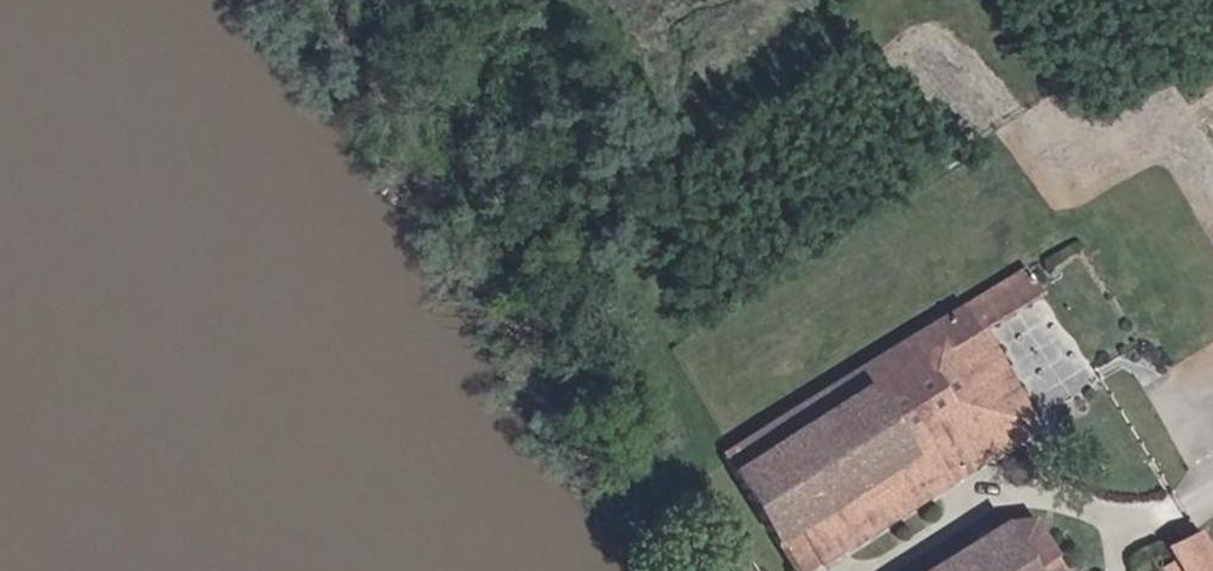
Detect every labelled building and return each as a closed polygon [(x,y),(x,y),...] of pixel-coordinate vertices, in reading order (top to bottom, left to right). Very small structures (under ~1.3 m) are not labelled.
[(1030,254),(1018,232),(707,411),(774,522),(1021,377),(983,281),(1030,254)] [(791,549),(804,570),(979,570),(1046,534),(1013,469),(994,469),(821,565),(805,541),(791,549)] [(1179,488),(1154,503),(1189,570),(1212,570),(1212,549),(1179,488)]
